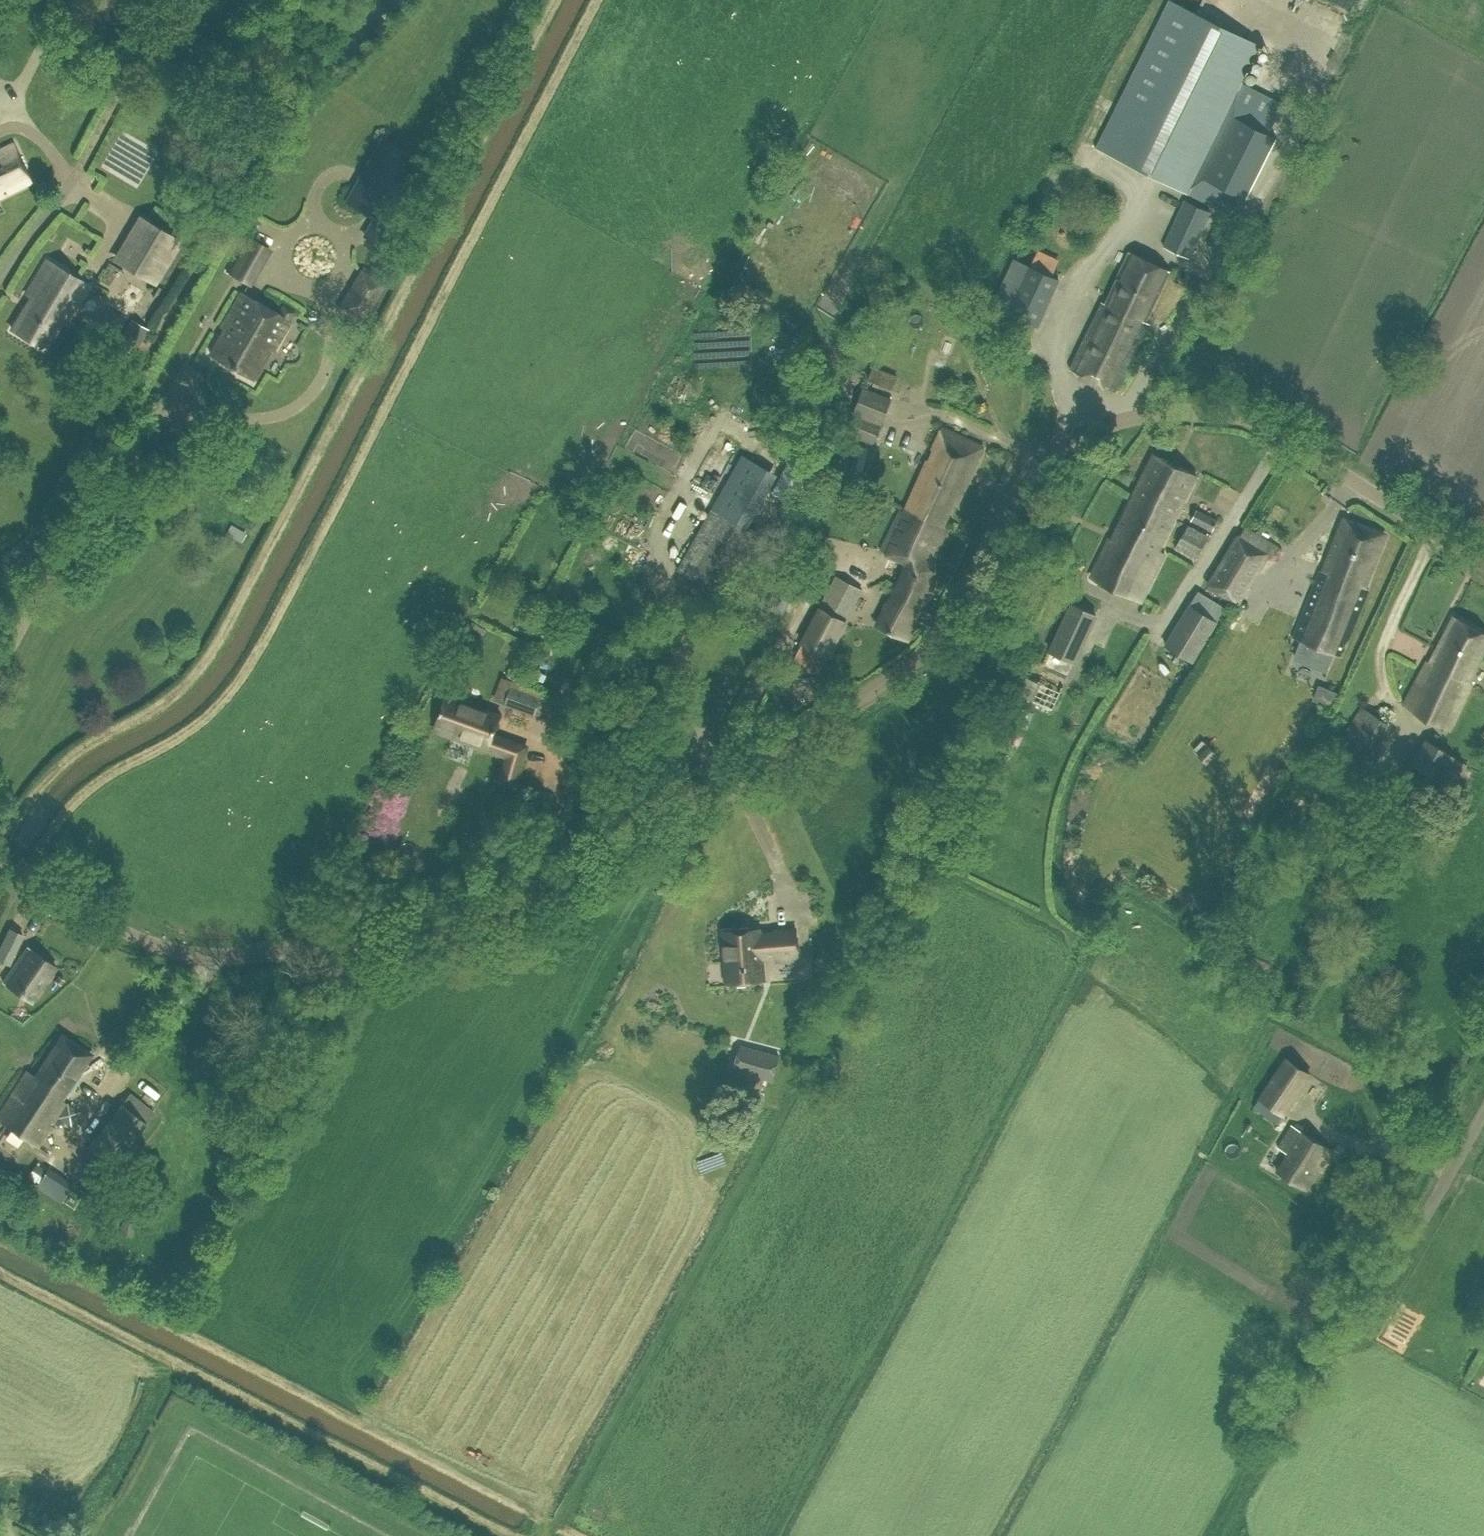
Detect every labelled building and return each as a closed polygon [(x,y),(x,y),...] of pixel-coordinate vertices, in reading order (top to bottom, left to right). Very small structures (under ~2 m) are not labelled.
[(1356,8),(1360,0),(1340,0),(1356,8)] [(1175,5),(1103,150),(1185,191),(1229,213),(1238,196),(1246,199),(1276,138),(1268,134),(1282,105),(1239,84),(1258,45),(1175,5)] [(388,226),(424,162),(381,138),(345,201),(388,226)] [(13,144),(0,151),(0,156),(1,158),(0,159),(0,197),(31,183),(13,144)] [(1190,259),(1212,212),(1186,200),(1164,247),(1190,259)] [(156,287),(183,242),(152,223),(124,268),(156,287)] [(1146,322),(1170,271),(1130,252),(1106,303),(1102,302),(1070,368),(1116,392),(1150,324),(1146,322)] [(67,322),(89,285),(47,259),(27,294),(32,297),(13,330),(48,350),(65,321),(67,322)] [(248,284),(255,273),(233,260),(227,271),(248,284)] [(1039,327),(1061,281),(1029,266),(1007,313),(1009,313),(1003,326),(1032,339),(1038,326),(1039,327)] [(366,326),(391,283),(363,267),(338,311),(366,326)] [(272,350),(289,321),(241,293),(221,326),(225,328),(210,354),(252,378),(269,348),(272,350)] [(133,353),(147,329),(131,320),(118,345),(133,353)] [(893,390),(898,377),(873,367),(868,380),(893,390)] [(874,445),(893,398),(863,387),(844,436),(859,442),(859,439),(874,445)] [(930,461),(928,460),(908,505),(944,523),(953,503),(957,505),(983,447),(942,428),(933,449),(935,450),(930,461)] [(861,479),(868,448),(856,445),(849,476),(861,479)] [(1133,497),(1178,521),(1200,477),(1154,454),(1133,497)] [(808,469),(790,460),(776,487),(794,496),(808,469)] [(1163,552),(1178,521),(1133,497),(1112,539),(1109,537),(1091,576),(1142,600),(1165,553),(1163,552)] [(904,607),(916,588),(930,596),(943,571),(935,565),(935,556),(948,528),(943,526),(944,523),(908,505),(906,509),(902,507),(880,550),(906,562),(907,566),(890,600),(904,607)] [(1213,531),(1218,519),(1198,509),(1192,521),(1213,531)] [(728,597),(762,537),(712,510),(678,569),(728,597)] [(1364,587),(1385,537),(1343,520),(1323,571),(1320,570),(1293,637),(1342,657),(1369,589),(1364,587)] [(1188,525),(1175,549),(1196,560),(1209,536),(1188,525)] [(1274,544),(1245,526),(1229,553),(1258,570),(1274,544)] [(802,643),(803,644),(827,657),(863,590),(838,576),(802,643)] [(908,640),(924,608),(930,596),(916,588),(904,607),(890,600),(889,602),(888,601),(877,624),(908,640)] [(1227,609),(1199,591),(1166,645),(1194,663),(1227,609)] [(1483,653),(1483,633),(1454,616),(1429,662),(1427,661),(1404,704),(1450,730),(1472,683),(1469,682),(1483,653)] [(1072,662),(1080,645),(1057,634),(1049,651),(1072,662)] [(1014,691),(1053,709),(1063,688),(1068,676),(1066,675),(1029,658),(1014,691)] [(535,716),(542,698),(512,687),(514,683),(504,680),(496,700),(505,703),(504,705),(535,716)] [(1332,708),(1339,692),(1319,684),(1313,700),(1332,708)] [(494,734),(501,715),(447,697),(436,730),(459,738),(460,733),(475,738),(473,744),(509,756),(501,781),(516,786),(527,746),(494,734)] [(1354,780),(1389,724),(1362,707),(1327,763),(1354,780)] [(1441,782),(1455,757),(1426,739),(1411,764),(1441,782)] [(0,948),(0,960),(9,964),(23,935),(10,928),(0,948)] [(760,932),(760,929),(723,932),(727,982),(764,979),(762,961),(798,958),(796,930),(760,932)] [(31,1001),(55,966),(27,947),(3,982),(31,1001)] [(89,1055),(61,1036),(35,1076),(27,1071),(0,1112),(0,1121),(37,1146),(66,1103),(60,1099),(89,1055)] [(779,1056),(758,1051),(752,1074),(773,1080),(779,1056)] [(1277,1123),(1312,1075),(1289,1058),(1254,1107),(1277,1123)] [(752,1074),(734,1069),(729,1089),(746,1094),(752,1074)] [(121,1104),(87,1146),(112,1166),(126,1150),(147,1124),(145,1121),(153,1111),(130,1093),(121,1104)] [(1321,1168),(1333,1150),(1292,1124),(1278,1147),(1288,1154),(1277,1171),(1305,1189),(1319,1167),(1321,1168)] [(37,1185),(61,1201),(73,1185),(48,1168),(37,1185)]
